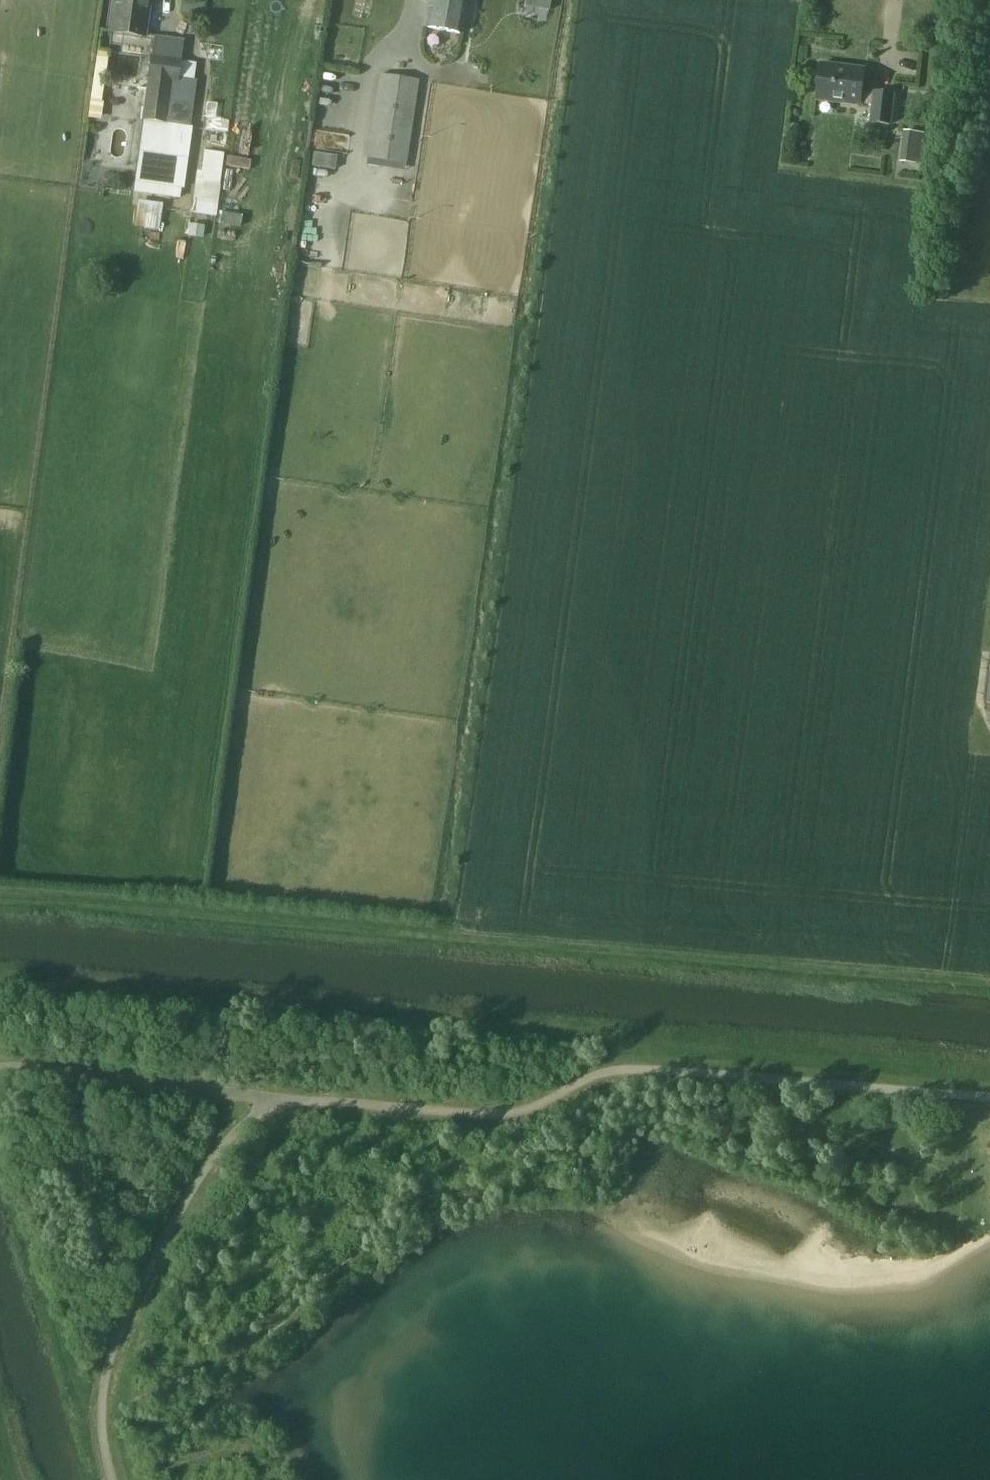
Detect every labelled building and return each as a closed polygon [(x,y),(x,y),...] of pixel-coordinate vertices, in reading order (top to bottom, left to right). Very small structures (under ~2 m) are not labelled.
[(110,32),(144,37),(149,0),(115,0),(110,32)] [(425,27),(461,33),(468,0),(430,0),(425,27)] [(551,0),(544,0),(542,10),(549,11),(551,0)] [(189,38),(155,34),(145,118),(189,123),(196,78),(184,77),(189,38)] [(869,92),(864,92),(867,69),(821,63),(817,99),(868,105),(867,122),(893,125),(896,95),(869,92)] [(419,81),(381,74),(367,158),(405,164),(419,81)] [(903,162),(923,163),(925,131),(905,130),(903,162)] [(183,141),(142,137),(138,170),(188,175),(191,147),(183,147),(183,141)] [(335,156),(314,153),(312,166),(334,169),(335,156)] [(195,183),(191,213),(216,217),(220,186),(195,183)] [(138,202),(134,227),(159,231),(163,206),(138,202)] [(190,224),(188,236),(203,238),(204,226),(190,224)]
